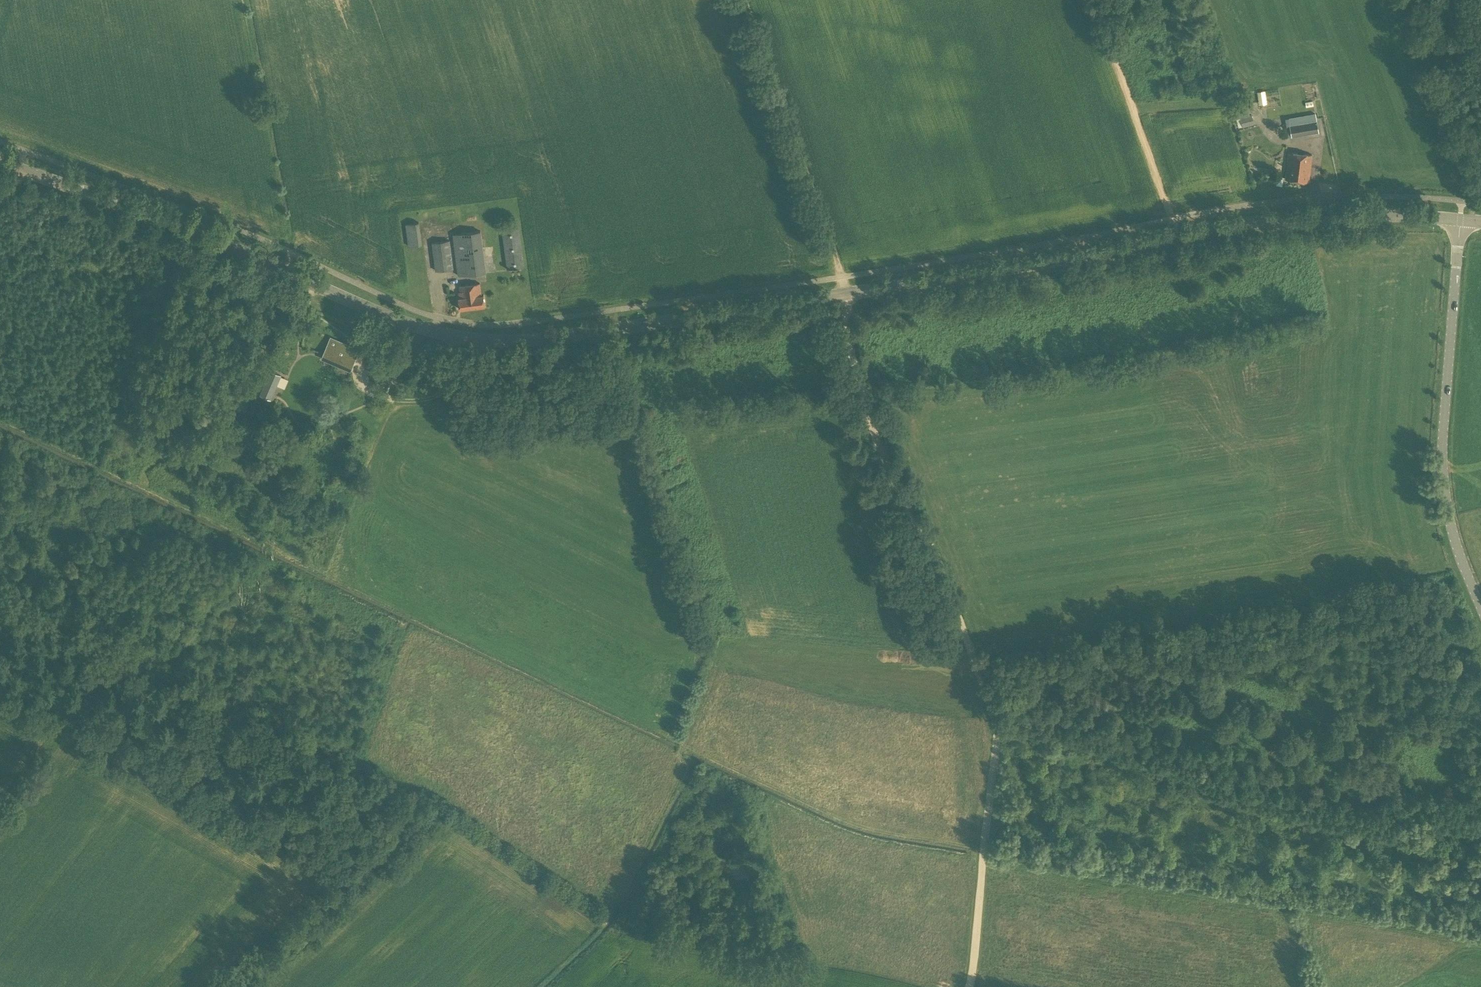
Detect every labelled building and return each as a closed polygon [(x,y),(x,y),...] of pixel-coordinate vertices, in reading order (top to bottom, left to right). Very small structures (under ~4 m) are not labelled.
[(1264,90),(1257,91),(1258,103),(1265,103),(1264,90)] [(1249,115),(1248,109),(1238,112),(1242,126),(1254,123),(1251,114),(1249,115)] [(1291,138),(1319,133),(1316,120),(1289,125),(1291,138)] [(1308,181),(1312,155),(1289,152),(1286,178),(1308,181)] [(408,246),(422,244),(419,222),(406,224),(408,246)] [(507,269),(525,267),(519,222),(501,224),(507,269)] [(458,276),(486,272),(481,230),(453,234),(458,276)] [(435,271),(454,269),(450,240),(432,242),(435,271)] [(481,295),(479,283),(459,285),(460,298),(458,298),(459,309),(484,306),(483,295),(481,295)] [(358,347),(327,335),(319,354),(351,366),(358,347)] [(381,373),(387,359),(373,353),(367,367),(381,373)] [(271,399),(278,385),(266,380),(260,394),(271,399)]
